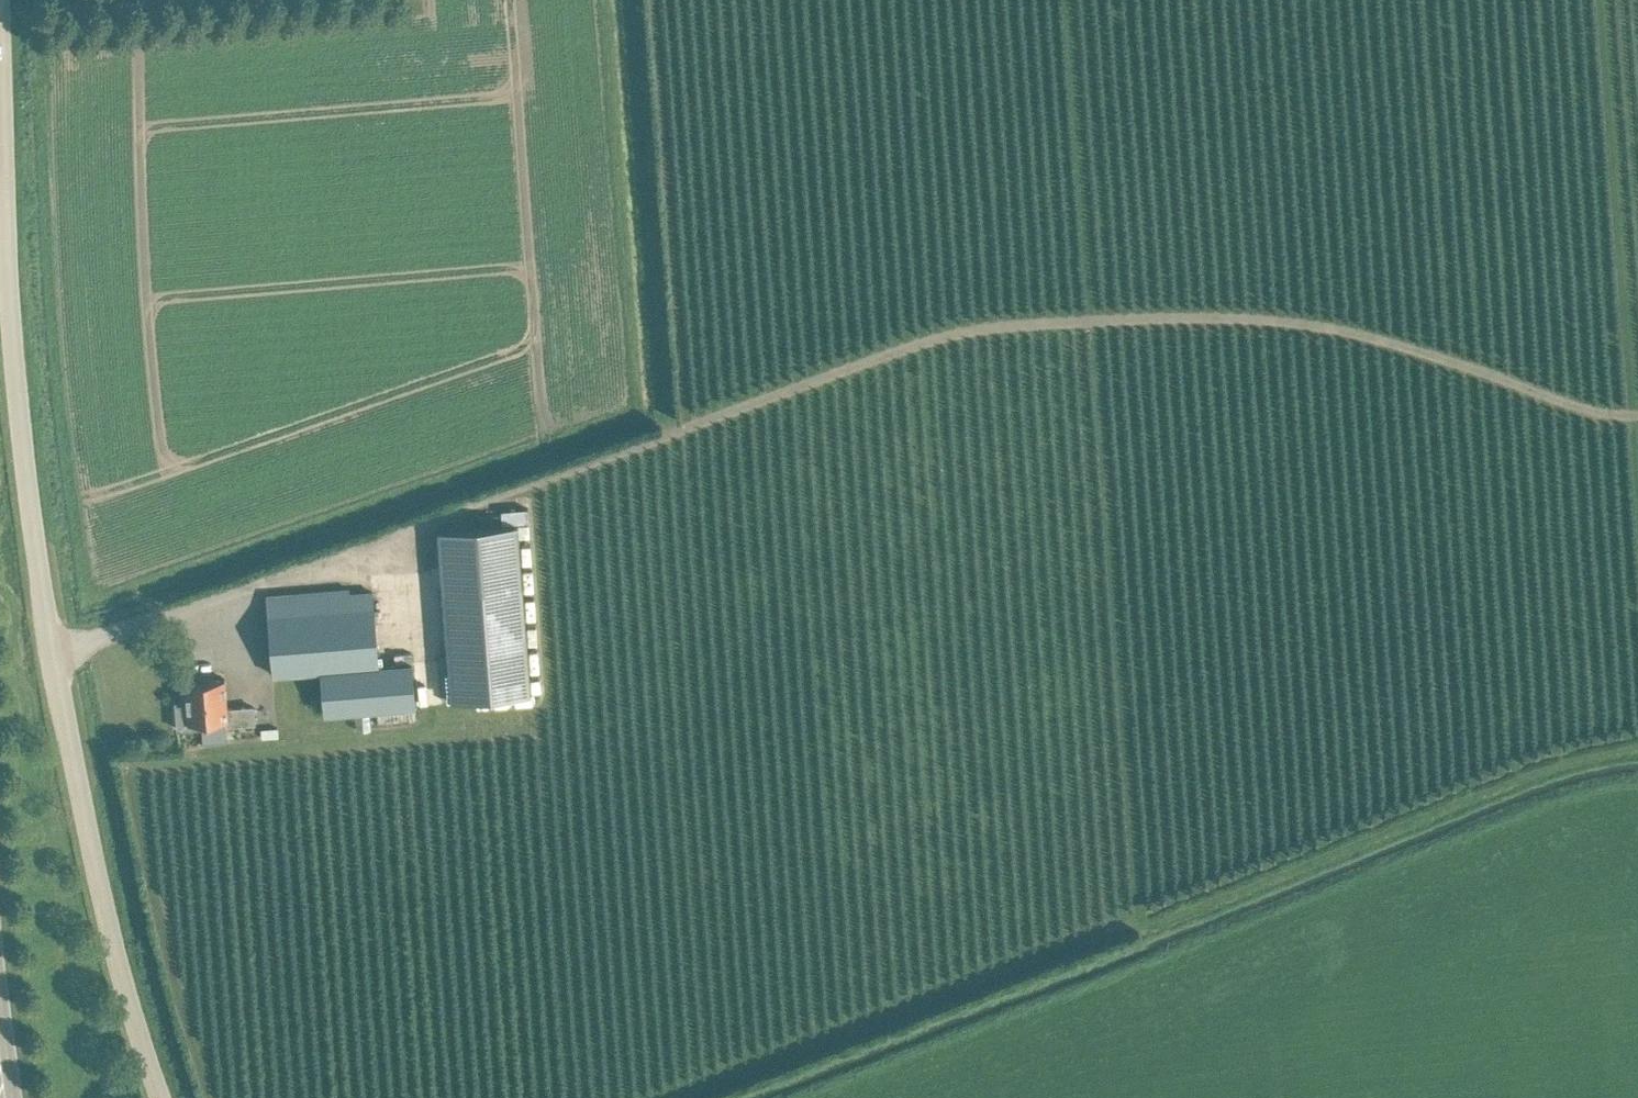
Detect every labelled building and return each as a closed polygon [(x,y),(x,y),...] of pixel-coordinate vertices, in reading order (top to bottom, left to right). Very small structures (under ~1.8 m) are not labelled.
[(518,523),(439,529),(443,587),(452,699),(531,693),(522,581),(518,523)] [(374,590),(266,597),(272,673),(320,670),(323,713),(416,706),(413,661),(379,664),(374,590)] [(225,678),(208,679),(186,681),(187,699),(176,700),(178,728),(202,726),(202,721),(227,719),(228,725),(255,723),(254,706),(227,708),(225,678)] [(415,725),(436,722),(435,711),(414,714),(415,725)]
